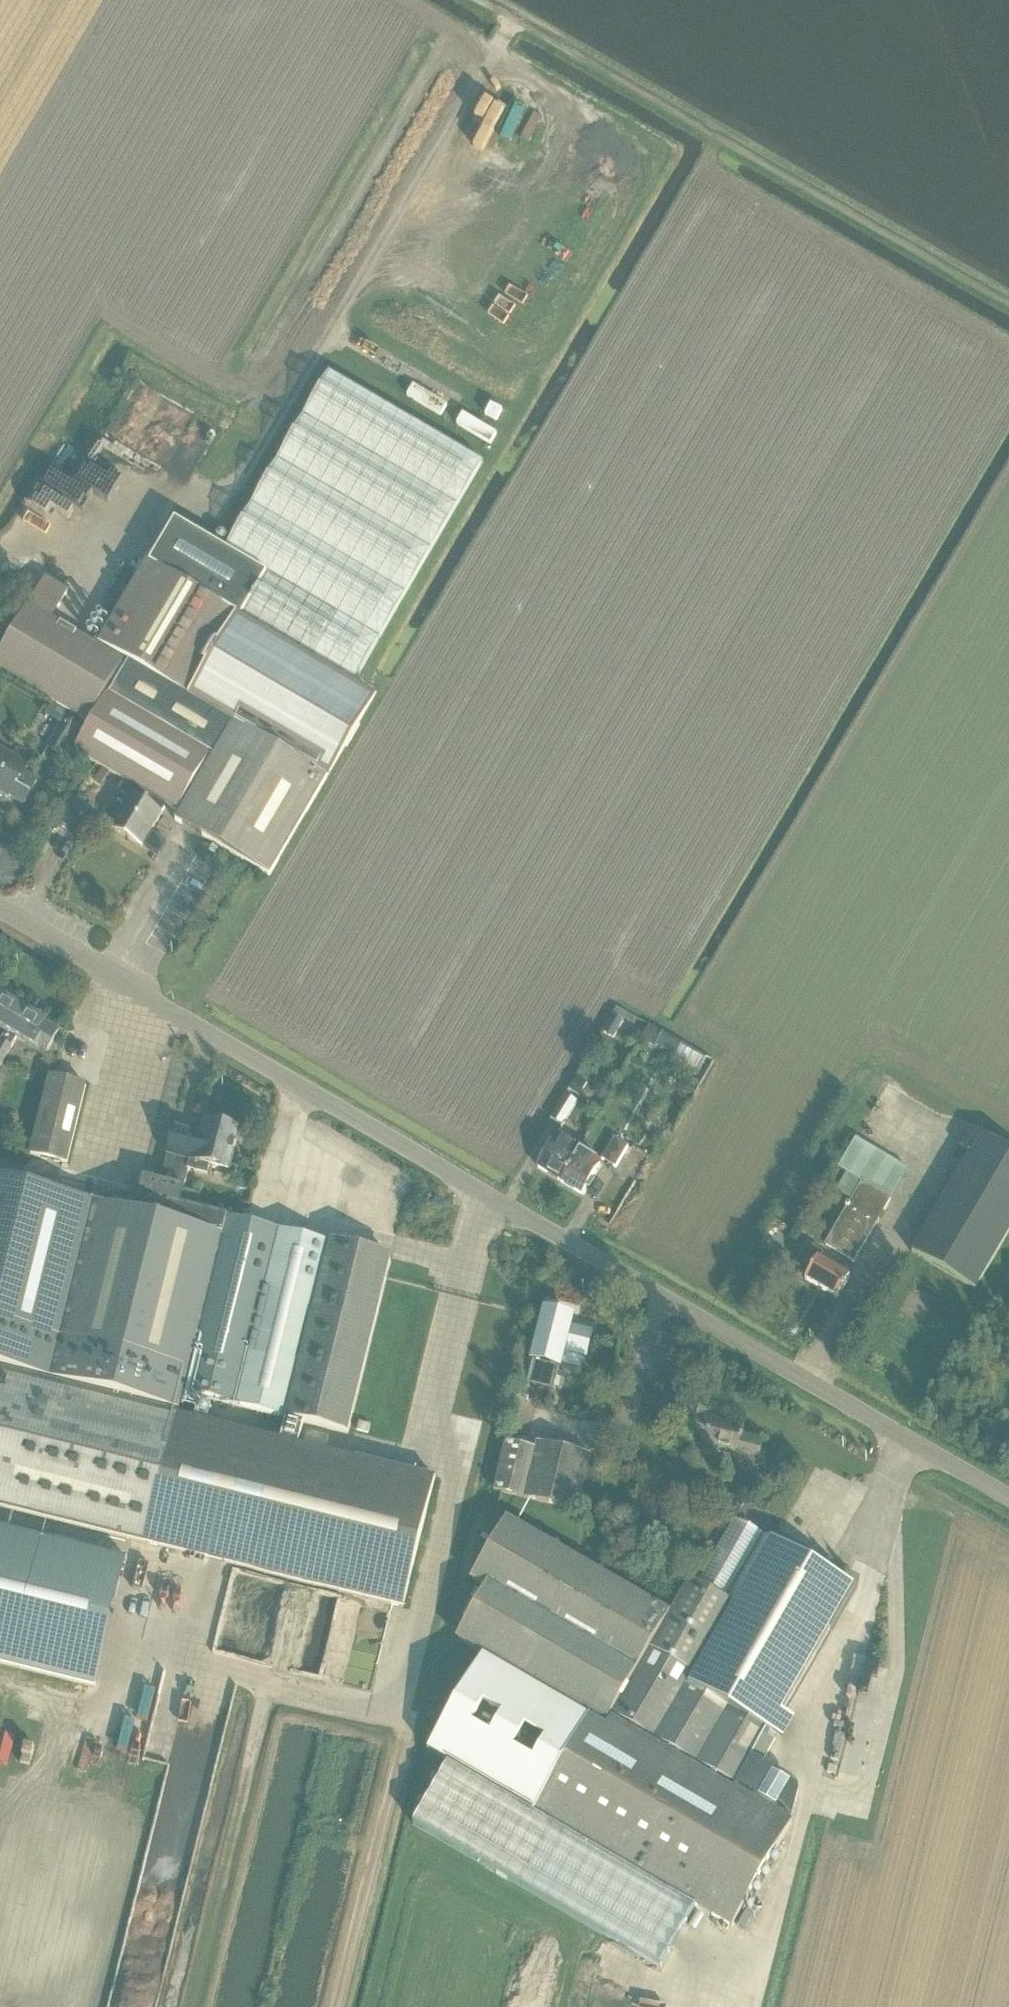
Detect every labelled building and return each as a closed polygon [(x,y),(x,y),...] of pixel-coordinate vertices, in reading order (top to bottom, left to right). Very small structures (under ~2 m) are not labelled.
[(325,777),(373,695),(354,684),(483,462),(330,373),(226,550),(172,517),(98,645),(53,619),(70,590),(47,577),(0,654),(0,671),(89,724),(75,750),(105,768),(112,772),(124,779),(118,791),(127,796),(110,828),(142,848),(167,805),(177,811),(210,753),(213,755),(175,820),(270,876),(329,778),(325,777)] [(519,418),(524,408),(511,401),(506,412),(519,418)] [(511,442),(517,430),(483,413),(477,425),(511,442)] [(484,472),(494,479),(504,462),(470,440),(464,449),(489,465),(484,472)] [(47,746),(65,757),(83,726),(65,716),(47,746)] [(17,758),(0,748),(0,792),(23,806),(26,801),(39,780),(27,773),(31,766),(17,758)] [(103,785),(112,772),(105,768),(97,781),(103,785)] [(71,809),(78,814),(84,803),(77,799),(71,809)] [(199,881),(213,888),(221,870),(208,864),(199,881)] [(44,1057),(59,1030),(45,1022),(46,1019),(1,992),(0,994),(0,1030),(5,1033),(0,1041),(0,1068),(1,1068),(16,1039),(28,1046),(27,1047),(44,1057)] [(614,1014),(603,1031),(614,1037),(624,1020),(614,1014)] [(651,1025),(642,1039),(655,1046),(663,1033),(651,1025)] [(712,1069),(720,1058),(684,1031),(676,1042),(712,1069)] [(31,1155),(69,1165),(88,1085),(50,1076),(32,1152),(0,1144),(0,1156),(29,1163),(31,1155)] [(581,1095),(589,1083),(577,1076),(569,1088),(581,1095)] [(664,1099),(650,1091),(644,1102),(658,1109),(664,1099)] [(563,1125),(578,1102),(565,1094),(551,1118),(563,1125)] [(632,1120),(641,1125),(649,1111),(639,1106),(632,1120)] [(177,1124),(169,1153),(161,1186),(142,1182),(135,1213),(0,1179),(0,1507),(315,1585),(404,1607),(436,1479),(315,1449),(299,1445),(304,1423),(315,1425),(347,1433),(391,1258),(315,1239),(229,1216),(180,1204),(188,1169),(208,1174),(211,1165),(229,1171),(240,1129),(209,1119),(203,1140),(196,1139),(198,1131),(177,1124)] [(1008,1233),(1008,1150),(971,1127),(959,1147),(969,1153),(912,1252),(976,1290),(1008,1233)] [(582,1194),(602,1162),(555,1134),(537,1167),(582,1194)] [(624,1158),(629,1148),(628,1147),(629,1145),(615,1137),(608,1150),(602,1147),(597,1157),(603,1160),(617,1166),(623,1157),(624,1158)] [(856,1139),(839,1168),(848,1173),(838,1190),(852,1199),(825,1245),(854,1263),(908,1170),(856,1139)] [(634,1185),(619,1176),(608,1195),(623,1204),(634,1185)] [(183,1190),(180,1204),(195,1208),(199,1194),(183,1190)] [(838,1299),(851,1277),(820,1258),(824,1252),(809,1242),(796,1264),(810,1272),(805,1280),(838,1299)] [(555,1391),(565,1350),(584,1355),(586,1350),(589,1348),(591,1340),(588,1337),(590,1332),(570,1327),(572,1320),(545,1313),(538,1345),(537,1344),(527,1384),(555,1391)] [(707,1416),(710,1403),(679,1396),(675,1414),(685,1416),(677,1454),(700,1460),(702,1454),(718,1458),(719,1454),(736,1459),(735,1463),(755,1468),(761,1441),(742,1437),(745,1425),(707,1416)] [(578,1511),(592,1455),(538,1442),(536,1448),(506,1441),(493,1490),(578,1511)] [(671,1612),(507,1517),(471,1580),(485,1588),(456,1639),(483,1655),(426,1753),(449,1767),(417,1820),(662,1967),(697,1908),(732,1928),(793,1823),(746,1795),(777,1739),(770,1735),(848,1591),(827,1579),(830,1573),(734,1516),(708,1562),(695,1554),(689,1564),(703,1571),(696,1582),(690,1578),(671,1612)] [(127,1559),(0,1528),(0,1663),(96,1686),(127,1559)] [(804,1808),(817,1782),(797,1772),(784,1798),(804,1808)]
